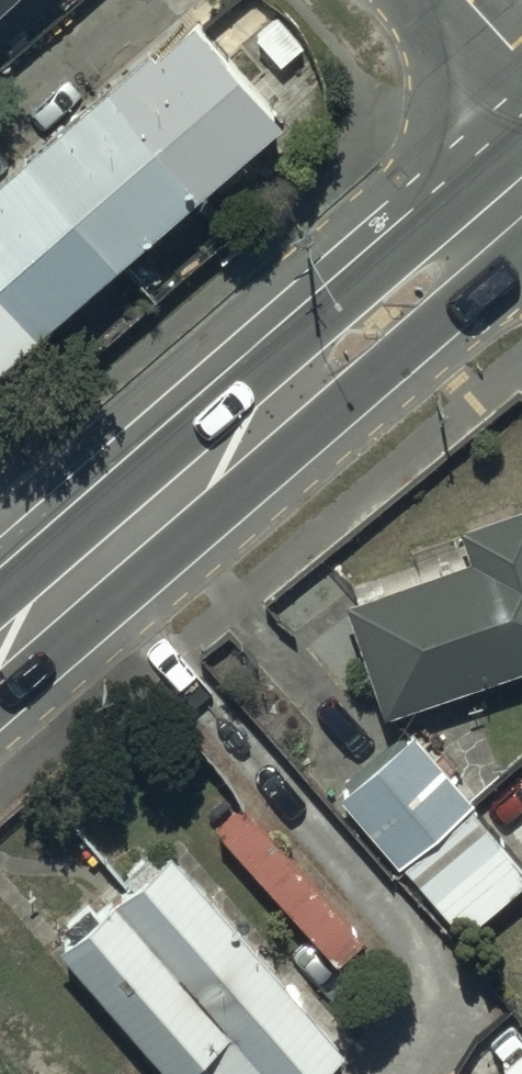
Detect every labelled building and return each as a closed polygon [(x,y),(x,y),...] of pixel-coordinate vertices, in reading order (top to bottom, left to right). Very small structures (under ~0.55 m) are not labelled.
[(199,6),(0,185),(0,380),(296,113),(199,6)] [(345,597),(382,710),(521,660),(521,501),(457,524),(468,556),(345,597)] [(401,862),(465,804),(473,798),(411,728),(340,793),(401,862)] [(243,802),(216,826),(335,957),(362,932),(243,802)] [(401,862),(462,932),(521,880),(521,869),(465,804),(401,862)] [(67,954),(172,1073),(327,1073),(350,1054),(178,857),(67,954)]
